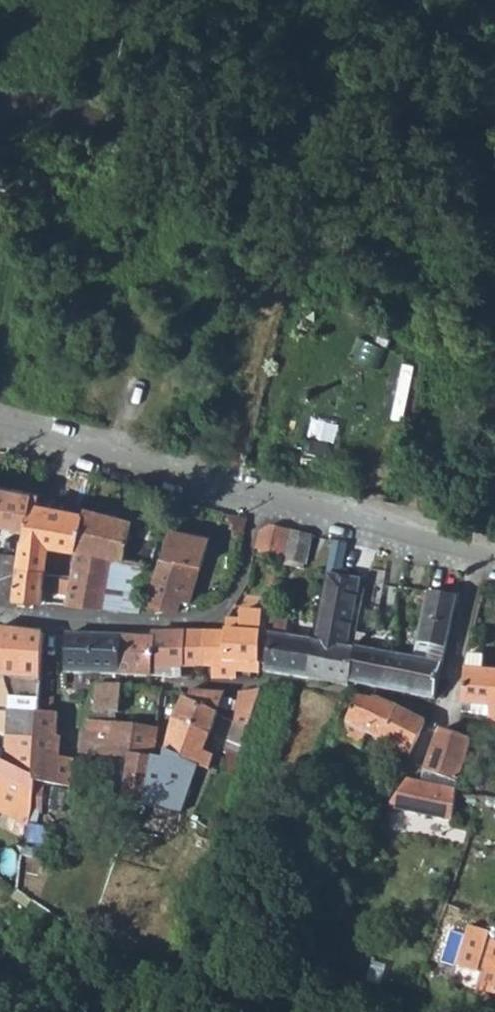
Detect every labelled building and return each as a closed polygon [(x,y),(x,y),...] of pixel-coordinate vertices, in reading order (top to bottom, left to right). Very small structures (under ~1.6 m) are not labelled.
[(352,355),(381,365),(388,344),(360,334),(352,355)] [(25,529),(30,502),(39,504),(41,492),(1,485),(0,492),(0,525),(25,529)] [(144,513),(88,501),(85,509),(135,519),(128,555),(154,558),(157,550),(137,547),(144,513)] [(76,550),(78,546),(84,513),(39,504),(30,502),(25,529),(21,554),(20,559),(47,563),(49,543),(76,550)] [(135,519),(85,509),(84,513),(78,546),(82,547),(80,555),(74,578),(70,595),(68,603),(138,611),(140,606),(154,558),(128,555),(135,519)] [(273,524),(270,525),(265,555),(286,559),(291,529),(273,524)] [(172,528),(148,607),(179,612),(180,609),(183,599),(193,562),(202,564),(211,537),(172,528)] [(307,562),(313,535),(291,529),(286,559),(307,562)] [(15,599),(19,564),(20,559),(21,554),(0,551),(0,597),(15,599)] [(63,552),(60,568),(59,575),(74,578),(80,555),(63,552)] [(192,602),(202,564),(193,562),(183,599),(192,602)] [(43,600),(47,567),(19,564),(15,599),(43,600)] [(364,581),(331,574),(316,641),(309,678),(351,684),(352,681),(437,698),(460,598),(431,591),(416,657),(364,648),(348,646),(360,595),(364,581)] [(56,593),(70,595),(74,578),(59,575),(56,593)] [(379,584),(364,581),(360,595),(348,646),(364,648),(379,584)] [(242,629),(227,629),(227,631),(224,665),(214,666),(213,679),(237,679),(239,663),(262,664),(264,612),(242,613),(242,629)] [(293,618),(275,615),(270,635),(266,670),(309,678),(316,641),(289,636),(293,618)] [(0,628),(0,676),(41,678),(44,633),(0,628)] [(182,668),(185,631),(155,632),(155,637),(153,676),(170,677),(170,669),(182,668)] [(185,631),(182,668),(206,667),(207,631),(185,631)] [(207,631),(206,667),(214,666),(224,665),(227,631),(207,631)] [(134,632),(134,636),(127,636),(126,655),(122,655),(120,674),(153,676),(155,637),(144,636),(144,632),(134,632)] [(98,635),(69,634),(68,672),(93,673),(95,653),(97,653),(98,635)] [(127,636),(98,635),(97,653),(95,653),(93,673),(120,674),(122,655),(126,655),(127,636)] [(490,723),(494,723),(494,670),(488,669),(488,654),(469,652),(468,660),(464,704),(476,705),(491,706),(490,714),(490,723)] [(118,712),(119,684),(100,686),(99,686),(94,711),(96,712),(118,712)] [(218,714),(226,694),(191,692),(190,700),(218,714)] [(240,692),(231,720),(236,722),(250,727),(259,700),(262,693),(240,692)] [(347,721),(412,754),(427,721),(397,706),(377,699),(374,701),(359,696),(347,721)] [(11,697),(6,762),(35,776),(38,735),(40,712),(40,698),(11,697)] [(211,733),(218,714),(190,700),(186,698),(176,718),(211,733)] [(475,713),(490,714),(491,706),(476,705),(475,713)] [(40,712),(38,735),(35,776),(37,782),(72,787),(75,760),(73,760),(60,758),(61,737),(58,737),(59,713),(40,712)] [(204,752),(208,743),(211,733),(176,718),(174,731),(166,762),(156,760),(151,785),(147,807),(166,810),(172,779),(178,780),(179,763),(199,767),(210,770),(215,757),(204,752)] [(230,741),(243,746),(250,727),(236,722),(231,720),(225,739),(229,741),(230,741)] [(131,757),(126,780),(151,785),(156,760),(153,759),(159,729),(115,724),(114,734),(95,733),(83,734),(81,753),(131,757)] [(455,818),(459,780),(472,745),(472,738),(443,727),(440,730),(428,768),(420,765),(390,807),(455,818)] [(238,758),(243,746),(230,741),(225,752),(238,758)] [(0,759),(0,796),(33,812),(37,782),(35,776),(6,762),(0,759)] [(91,795),(97,764),(81,760),(76,787),(76,791),(91,795)] [(196,783),(199,767),(179,763),(178,780),(196,783)] [(126,780),(122,804),(145,810),(147,807),(151,785),(126,780)] [(16,816),(31,823),(33,812),(0,796),(0,808),(16,816)] [(38,858),(43,826),(31,823),(27,842),(24,856),(38,858)] [(472,927),(460,968),(487,976),(482,990),(494,994),(494,934),(472,927)]
